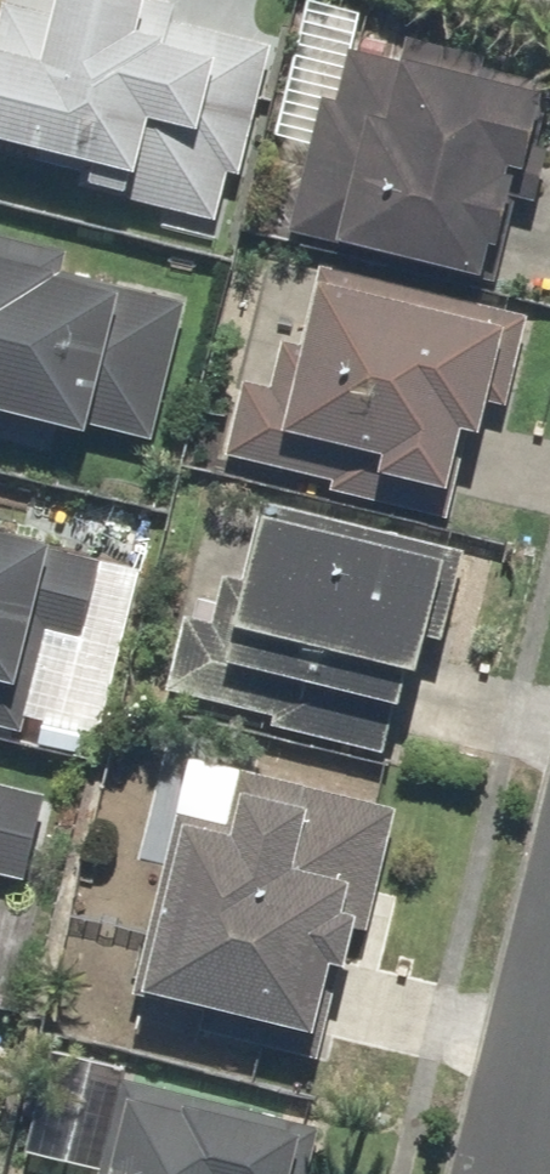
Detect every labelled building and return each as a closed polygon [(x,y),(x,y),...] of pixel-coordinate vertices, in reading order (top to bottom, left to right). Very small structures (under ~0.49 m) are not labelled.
[(148,0),(0,0),(0,157),(64,173),(62,183),(231,226),(280,34),(148,0)] [(533,97),(347,41),(290,231),(476,287),(533,97)] [(145,440),(178,300),(63,273),(69,250),(0,233),(0,406),(145,440)] [(514,321),(278,260),(258,255),(205,459),(461,526),(514,321)] [(441,555),(259,505),(227,620),(184,608),(157,709),(382,771),(441,555)] [(53,749),(97,557),(0,535),(0,737),(53,749)] [(389,812),(165,756),(138,862),(162,868),(126,1014),(302,1058),(324,968),(349,974),(389,812)] [(25,881),(44,800),(0,790),(0,875),(25,881)] [(142,1086),(106,1077),(83,1173),(285,1173),(297,1123),(142,1086)]
